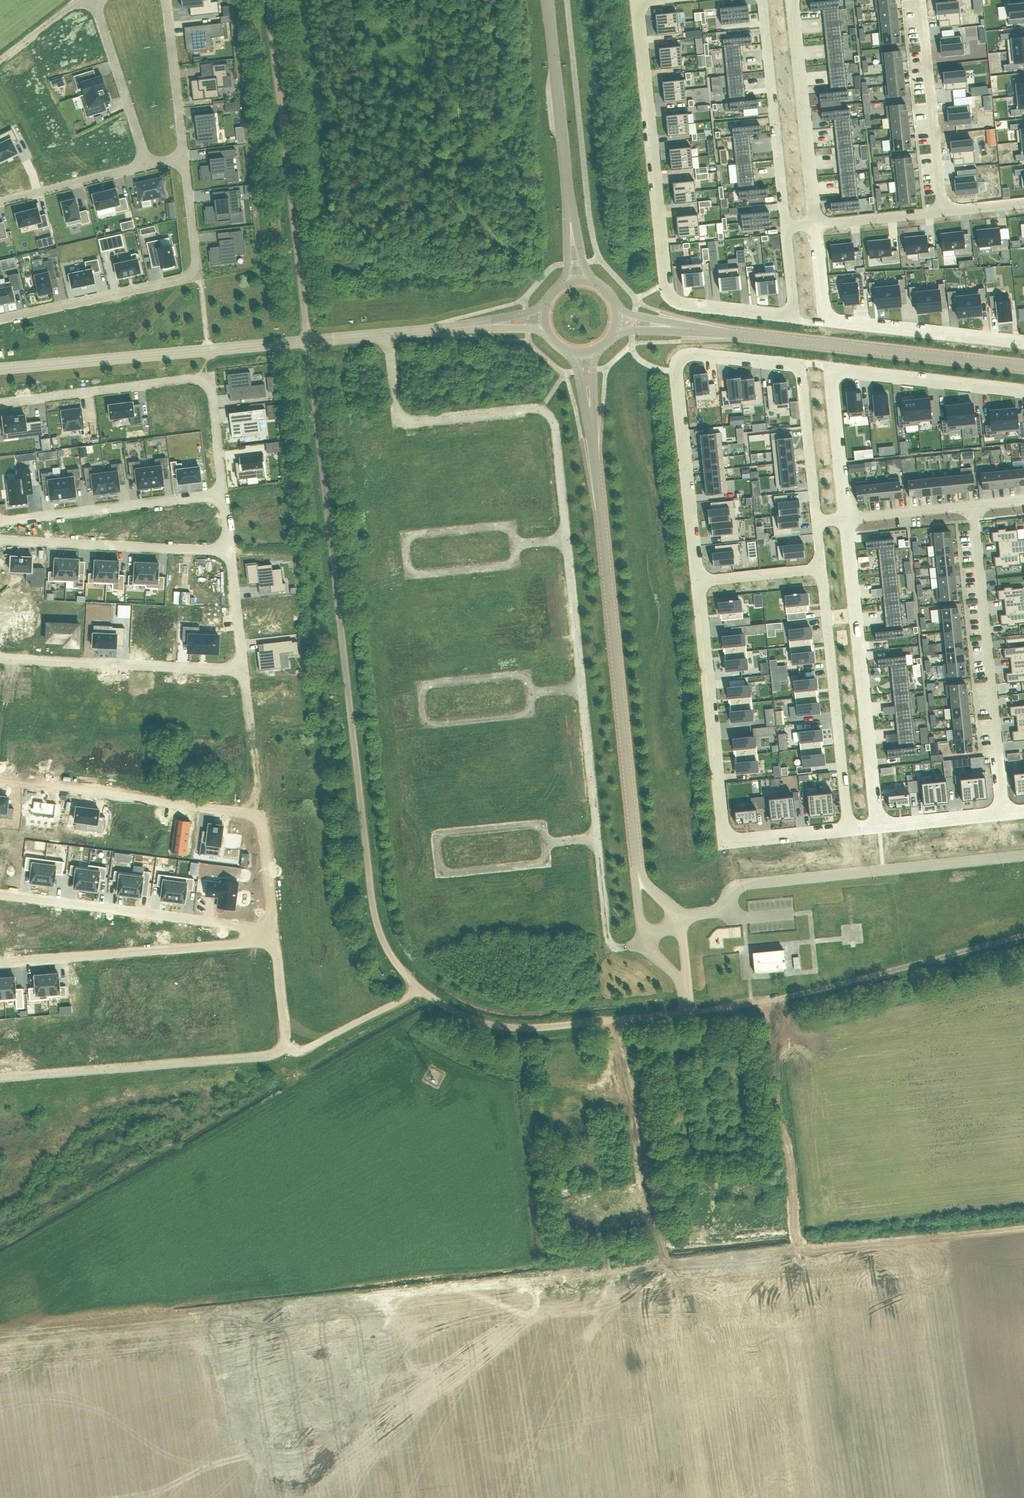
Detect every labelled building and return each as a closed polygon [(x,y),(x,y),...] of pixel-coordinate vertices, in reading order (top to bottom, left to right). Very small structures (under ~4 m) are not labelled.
[(182,3),(183,9),(185,9),(191,8),(192,16),(191,16),(191,17),(220,13),(218,1),(212,2),(212,0),(204,0),(182,0),(182,3)] [(838,0),(810,3),(811,12),(822,10),(839,8),(838,0)] [(876,12),(877,12),(896,10),(895,0),(875,0),(876,12)] [(947,3),(936,4),(938,14),(939,22),(949,21),(949,27),(961,26),(959,11),(958,11),(958,2),(950,3),(950,1),(947,2),(947,3)] [(998,8),(999,20),(1007,19),(1008,19),(1017,18),(1023,17),(1023,3),(1023,1),(1015,2),(1015,5),(1006,6),(1006,7),(998,8)] [(748,6),(720,9),(721,17),(749,14),(748,6)] [(839,8),(822,10),(825,38),(842,36),(839,8)] [(896,10),(877,12),(878,22),(897,20),(896,10)] [(677,13),(655,15),(656,25),(678,23),(677,13)] [(749,14),(721,17),(721,25),(750,22),(749,14)] [(897,20),(878,22),(879,33),(898,31),(897,20)] [(222,23),(185,28),(188,53),(213,50),(211,38),(223,37),(222,23)] [(678,23),(656,25),(657,36),(679,34),(678,23)] [(701,30),(686,31),(686,38),(702,37),(701,30)] [(879,33),(878,33),(879,45),(899,43),(898,31),(879,33)] [(842,36),(825,38),(828,65),(845,64),(842,36)] [(942,46),(941,46),(942,56),(963,54),(962,45),(963,45),(962,36),(941,38),(942,46)] [(751,37),(723,40),(724,48),(740,46),(752,45),(751,37)] [(1007,39),(1008,52),(1023,50),(1023,38),(1007,39)] [(681,46),(659,48),(660,59),(682,57),(681,46)] [(740,46),(724,48),(727,75),(743,74),(740,46)] [(1008,52),(1009,64),(1023,63),(1023,50),(1008,52)] [(900,51),(881,53),(883,65),(884,65),(901,63),(900,51)] [(682,57),(660,59),(661,69),(683,67),(682,57)] [(901,63),(884,65),(885,75),(903,74),(901,63)] [(214,78),(191,81),(193,101),(220,98),(218,88),(225,87),(224,78),(231,77),(228,77),(227,64),(213,65),(214,78)] [(845,64),(828,65),(831,93),(847,91),(845,64)] [(87,72),(74,77),(78,90),(83,88),(85,95),(106,88),(102,76),(97,78),(94,70),(87,72)] [(965,71),(944,73),(945,84),(946,83),(946,91),(967,89),(966,80),(965,71)] [(743,74),(727,75),(729,103),(746,101),(743,74)] [(903,74),(885,75),(886,86),(904,84),(903,74)] [(684,80),(662,82),(663,93),(685,90),(684,80)] [(1014,84),(1014,85),(1015,97),(1023,96),(1023,83),(1022,84),(1014,84)] [(886,86),(885,86),(886,98),(905,96),(904,84),(886,86)] [(85,95),(80,96),(87,118),(101,113),(108,111),(105,103),(110,101),(110,100),(111,99),(109,93),(108,94),(106,88),(85,95)] [(139,88),(130,91),(132,96),(141,92),(139,88)] [(685,90),(663,93),(664,103),(686,101),(685,90)] [(831,93),(819,94),(820,102),(829,101),(846,100),(848,99),(847,91),(831,93)] [(133,104),(145,100),(143,94),(131,98),(133,104)] [(1015,97),(1016,109),(1023,108),(1023,96),(1015,97)] [(746,101),(729,103),(730,111),(758,108),(758,100),(746,101)] [(240,102),(225,103),(226,112),(241,111),(240,102)] [(906,104),(886,106),(887,119),(888,118),(907,116),(906,104)] [(949,115),(948,115),(949,125),(970,123),(969,114),(970,114),(969,106),(969,105),(966,106),(948,107),(949,115)] [(830,111),(821,112),(822,121),(834,120),(834,119),(850,118),(849,109),(830,111)] [(215,113),(195,116),(198,143),(218,141),(215,113)] [(687,114),(666,116),(667,126),(689,124),(687,114)] [(907,116),(888,118),(889,129),(908,127),(907,116)] [(850,118),(834,119),(834,120),(837,147),(853,145),(850,118)] [(689,124),(667,126),(668,137),(690,135),(689,124)] [(760,125),(732,128),(733,137),(749,135),(761,134),(760,125)] [(908,127),(889,129),(890,139),(890,140),(909,138),(908,127)] [(0,145),(0,162),(7,159),(13,156),(12,156),(18,153),(12,142),(18,140),(12,129),(0,135),(0,140),(2,144),(0,145)] [(1016,130),(1017,143),(1020,143),(1020,142),(1023,142),(1023,129),(1016,130)] [(749,135),(733,137),(736,164),(752,162),(749,135)] [(890,139),(889,139),(890,152),(910,149),(909,138),(890,140),(890,139)] [(972,140),(951,142),(952,153),(953,152),(953,160),(963,159),(963,165),(975,164),(973,149),(972,140)] [(853,145),(837,147),(839,175),(856,173),(853,145)] [(691,147),(669,149),(670,160),(692,158),(691,147)] [(202,172),(201,172),(202,172),(203,181),(212,180),(213,180),(213,182),(227,180),(226,173),(235,172),(234,157),(237,156),(236,149),(221,151),(222,158),(210,159),(211,165),(201,166),(202,172)] [(911,157),(891,159),(892,172),(894,172),(894,171),(912,169),(911,157)] [(692,158),(670,160),(671,170),(693,168),(692,158)] [(752,162),(736,164),(739,191),(755,190),(752,162)] [(912,169),(894,171),(894,172),(895,182),(913,180),(912,169)] [(856,173),(839,175),(842,202),(859,200),(856,173)] [(956,184),(955,184),(956,195),(977,193),(976,183),(977,183),(976,175),(968,176),(955,177),(956,184)] [(140,196),(133,197),(136,209),(143,208),(152,206),(150,199),(164,195),(161,179),(137,184),(140,196)] [(913,180),(895,182),(896,192),(896,193),(915,191),(913,180)] [(694,181),(673,183),(674,194),(695,191),(694,181)] [(755,190),(739,191),(739,200),(768,197),(767,188),(755,190)] [(95,195),(93,195),(97,210),(99,217),(116,213),(129,210),(126,198),(119,199),(117,189),(101,193),(100,191),(94,193),(95,195)] [(206,212),(205,213),(206,213),(207,213),(207,222),(216,221),(217,221),(218,222),(232,221),(231,214),(240,212),(238,198),(241,198),(240,190),(225,192),(226,199),(215,200),(216,206),(206,207),(206,212)] [(695,191),(674,194),(675,204),(697,202),(695,191)] [(896,192),(894,192),(896,205),(916,203),(915,191),(896,193),(896,192)] [(68,199),(62,201),(68,226),(81,223),(82,225),(91,223),(88,210),(80,212),(76,199),(69,201),(68,199)] [(842,202),(830,203),(831,212),(860,209),(865,208),(864,200),(859,200),(842,202)] [(38,209),(16,214),(20,228),(37,223),(38,229),(49,226),(46,214),(40,216),(38,209)] [(769,211),(741,214),(742,223),(770,220),(769,211)] [(698,215),(676,217),(677,227),(699,225),(698,215)] [(770,220),(742,223),(743,231),(771,228),(770,220)] [(699,225),(677,227),(678,238),(700,236),(699,225)] [(146,228),(140,229),(142,235),(148,234),(156,232),(155,226),(146,228)] [(999,229),(978,231),(979,247),(991,246),(991,252),(1000,251),(1008,251),(1007,239),(1000,240),(999,229)] [(211,253),(210,253),(210,254),(211,254),(212,263),(221,262),(222,262),(222,263),(236,261),(236,254),(245,253),(242,231),(230,232),(231,239),(220,241),(220,247),(210,248),(211,253)] [(962,232),(941,235),(943,251),(943,257),(955,256),(972,254),(971,243),(964,244),(962,232)] [(53,236),(45,239),(47,247),(55,245),(53,236)] [(114,236),(99,239),(102,252),(117,249),(114,236)] [(926,236),(905,238),(907,254),(918,253),(919,260),(935,258),(934,247),(927,248),(926,236)] [(170,237),(147,243),(150,257),(159,255),(162,268),(164,268),(164,270),(174,268),(174,266),(176,265),(174,255),(176,255),(174,247),(172,247),(170,237)] [(890,240),(868,242),(870,258),(881,257),(882,263),(899,262),(898,251),(891,251),(890,240)] [(852,244),(831,246),(833,262),(844,261),(845,267),(862,266),(861,254),(854,255),(852,244)] [(57,248),(51,250),(52,258),(59,256),(57,248)] [(744,250),(736,251),(736,259),(737,267),(739,267),(746,267),(744,250)] [(716,251),(708,252),(709,260),(717,260),(716,251)] [(1009,258),(1008,251),(1000,251),(1001,259),(1009,258)] [(133,261),(115,265),(119,278),(141,273),(137,253),(132,255),(133,261)] [(16,257),(8,259),(10,268),(17,267),(16,257)] [(70,274),(69,274),(70,275),(72,287),(72,288),(74,288),(73,288),(81,286),(87,285),(94,283),(94,284),(96,283),(95,282),(93,273),(101,272),(98,259),(85,262),(87,271),(70,274)] [(43,260),(32,262),(34,270),(36,278),(34,278),(36,285),(37,285),(40,297),(47,296),(47,294),(53,292),(50,279),(57,278),(53,260),(44,262),(43,260)] [(702,263),(692,264),(694,286),(704,285),(704,278),(702,263)] [(692,264),(681,265),(683,280),(683,287),(694,286),(692,264)] [(737,267),(728,268),(731,290),(741,289),(740,282),(739,267),(737,267)] [(728,268),(718,269),(719,284),(720,291),(731,290),(728,268)] [(776,271),(765,273),(767,294),(778,293),(777,286),(776,271)] [(0,279),(0,304),(15,301),(13,291),(23,289),(19,273),(9,275),(10,281),(6,282),(5,278),(0,279)] [(765,273),(755,274),(756,288),(757,295),(767,294),(765,273)] [(843,285),(841,285),(841,291),(843,291),(845,305),(859,303),(857,290),(863,290),(862,277),(855,278),(856,281),(842,282),(843,285)] [(898,284),(887,285),(889,307),(901,306),(899,292),(905,292),(904,279),(898,280),(898,284)] [(874,282),(868,283),(870,295),(876,295),(877,308),(889,307),(887,285),(875,286),(874,282)] [(927,287),(929,312),(941,311),(940,297),(945,296),(944,284),(938,284),(938,288),(927,289),(927,287)] [(915,287),(909,287),(910,300),(916,299),(917,313),(929,312),(927,287),(915,288),(915,287)] [(979,290),(967,291),(969,316),(981,315),(980,301),(986,301),(984,288),(978,289),(979,290)] [(956,291),(947,292),(948,305),(956,304),(958,318),(969,316),(967,291),(956,293),(956,291)] [(996,296),(989,296),(991,309),(996,308),(998,322),(1012,321),(1011,310),(1013,309),(1012,303),(1010,303),(1009,296),(996,297),(996,296)] [(229,388),(227,388),(227,394),(230,394),(231,401),(266,397),(265,384),(264,384),(264,386),(251,387),(249,374),(251,373),(250,372),(228,375),(229,388)] [(694,383),(692,383),(693,390),(695,389),(696,401),(717,399),(715,384),(709,385),(708,373),(694,374),(694,383)] [(741,380),(740,380),(743,404),(742,404),(743,406),(763,404),(761,389),(755,390),(754,378),(752,378),(751,376),(745,377),(745,379),(741,380)] [(728,391),(722,391),(723,406),(742,404),(743,404),(740,380),(741,380),(741,378),(727,379),(728,391)] [(774,395),(768,396),(769,410),(790,408),(789,397),(791,397),(790,390),(788,390),(787,382),(775,383),(773,383),(774,395)] [(847,392),(846,392),(849,417),(863,416),(863,417),(869,416),(868,410),(869,410),(868,404),(862,405),(860,391),(854,391),(854,390),(847,390),(847,392)] [(869,410),(868,410),(869,416),(870,422),(876,422),(876,420),(889,419),(887,394),(886,394),(886,392),(879,393),(879,395),(873,395),(874,409),(869,410)] [(921,397),(916,398),(918,422),(919,422),(931,421),(932,425),(938,424),(936,412),(930,412),(929,398),(922,399),(921,397)] [(904,415),(898,416),(899,428),(906,427),(906,426),(919,425),(919,422),(918,422),(916,398),(910,399),(910,400),(902,401),(904,415)] [(798,401),(791,402),(793,420),(800,419),(798,401)] [(110,408),(108,408),(109,416),(111,415),(111,419),(131,417),(132,425),(143,424),(141,404),(134,405),(133,402),(125,403),(117,404),(118,404),(109,405),(110,408)] [(965,402),(959,403),(962,430),(972,429),(972,436),(982,435),(980,416),(974,417),(973,403),(965,404),(965,402)] [(947,420),(941,421),(943,433),(949,432),(949,431),(962,430),(959,403),(953,403),(953,405),(946,406),(947,420)] [(275,405),(268,406),(270,420),(277,419),(275,405)] [(1003,408),(1005,432),(1006,432),(1018,431),(1018,435),(1023,434),(1023,427),(1023,421),(1017,422),(1016,408),(1009,409),(1008,407),(1003,408)] [(991,425),(985,425),(986,438),(993,437),(993,436),(1006,434),(1006,432),(1005,432),(1003,408),(997,408),(997,410),(989,411),(991,425)] [(82,409),(62,411),(64,431),(80,429),(81,435),(91,434),(90,424),(84,425),(83,420),(82,420),(82,417),(83,417),(82,409)] [(235,427),(231,427),(233,439),(244,438),(244,437),(244,434),(250,433),(251,433),(260,432),(261,432),(260,423),(259,421),(266,420),(267,420),(265,409),(240,412),(240,413),(240,415),(241,419),(234,420),(234,423),(235,427)] [(13,415),(3,416),(5,433),(8,433),(8,432),(18,431),(19,436),(18,436),(19,438),(43,435),(41,421),(26,423),(26,415),(13,417),(13,415)] [(784,432),(771,433),(772,439),(773,452),(794,450),(793,437),(785,438),(784,432)] [(721,433),(700,435),(701,447),(722,445),(721,433)] [(181,435),(169,437),(170,445),(182,443),(181,435)] [(52,450),(50,438),(41,439),(43,451),(52,450)] [(279,442),(266,443),(267,453),(276,452),(276,449),(280,449),(279,442)] [(722,445),(701,447),(702,459),(723,457),(722,445)] [(794,450),(773,452),(774,464),(795,462),(794,450)] [(40,460),(58,458),(57,451),(39,453),(40,460)] [(244,462),(236,463),(238,480),(266,476),(267,476),(266,475),(265,475),(263,456),(264,455),(264,454),(263,455),(243,458),(244,462)] [(723,457),(702,459),(704,471),(725,469),(723,457)] [(156,463),(148,464),(151,487),(154,487),(154,489),(162,488),(161,486),(164,486),(162,470),(168,469),(167,458),(155,459),(156,463)] [(140,461),(129,462),(130,474),(136,474),(138,489),(141,489),(141,491),(149,490),(149,488),(151,487),(148,464),(148,468),(141,468),(140,461)] [(177,461),(171,462),(173,475),(178,474),(179,484),(202,481),(200,467),(183,469),(182,463),(177,464),(177,461)] [(795,462),(774,464),(775,476),(796,474),(795,462)] [(105,470),(108,493),(110,492),(110,494),(118,493),(118,491),(120,491),(119,476),(125,475),(123,463),(112,464),(112,472),(106,473),(105,470)] [(865,463),(856,464),(857,473),(866,472),(865,468),(865,463)] [(1013,467),(1013,468),(1015,486),(1023,485),(1023,466),(1013,467)] [(92,467),(84,468),(86,480),(93,479),(95,494),(98,494),(98,496),(105,495),(105,493),(108,493),(105,470),(93,471),(92,467)] [(1003,468),(992,469),(993,488),(1004,487),(1002,469),(1003,469),(1003,468)] [(1003,469),(1002,469),(1004,487),(1015,486),(1013,468),(1003,469)] [(62,478),(64,498),(69,498),(70,500),(77,499),(75,481),(81,480),(79,469),(68,470),(69,478),(62,478)] [(725,469),(704,471),(705,483),(726,481),(725,469)] [(992,469),(980,470),(982,489),(993,488),(992,469)] [(18,479),(7,480),(11,505),(28,503),(27,494),(34,493),(31,470),(17,472),(18,479)] [(53,472),(42,473),(43,485),(49,484),(51,502),(59,501),(59,499),(64,498),(62,478),(61,475),(54,476),(53,472)] [(796,474),(775,476),(777,488),(798,486),(796,474)] [(951,475),(940,476),(942,494),(953,492),(951,477),(951,475)] [(973,475),(962,476),(963,491),(974,490),(973,475)] [(940,476),(929,477),(931,495),(942,494),(940,476)] [(951,477),(953,492),(963,491),(962,476),(951,477)] [(929,477),(918,478),(918,480),(919,480),(920,496),(931,495),(929,477)] [(899,478),(888,479),(888,481),(890,499),(901,498),(899,478)] [(918,480),(908,482),(909,497),(920,496),(919,480),(918,480)] [(726,481),(705,483),(706,496),(727,493),(726,481)] [(867,481),(855,482),(856,485),(857,493),(857,502),(869,501),(867,482),(867,481)] [(867,482),(869,501),(879,500),(878,482),(878,481),(867,482)] [(878,482),(879,500),(890,499),(888,481),(878,482)] [(787,495),(774,496),(775,503),(778,503),(779,515),(779,516),(798,514),(799,514),(801,514),(799,500),(787,501),(787,495)] [(719,508),(708,509),(709,523),(711,523),(735,520),(733,500),(719,502),(719,508)] [(779,515),(772,516),(774,536),(789,535),(788,528),(800,527),(800,525),(802,525),(801,518),(799,518),(799,514),(798,514),(779,516),(779,515)] [(711,527),(709,527),(710,534),(712,534),(712,536),(724,535),(725,541),(739,540),(737,520),(735,520),(711,523),(711,527)] [(991,532),(991,533),(992,542),(999,542),(1000,549),(999,549),(1023,546),(1023,539),(1018,540),(1017,530),(1006,531),(1006,529),(998,529),(998,531),(991,532)] [(950,531),(930,533),(931,546),(933,546),(933,545),(951,544),(950,531)] [(894,539),(865,541),(866,550),(878,549),(894,547),(894,539)] [(804,543),(777,546),(779,560),(790,559),(790,561),(797,561),(797,558),(805,557),(804,546),(804,543)] [(724,551),(712,553),(713,567),(722,566),(722,568),(729,568),(729,565),(740,564),(738,544),(723,545),(724,551)] [(951,544),(933,545),(933,546),(934,556),(952,554),(951,544)] [(994,557),(995,566),(995,567),(1001,566),(1002,568),(1010,568),(1010,566),(1021,564),(1020,554),(1023,554),(1023,546),(999,549),(1000,549),(1001,556),(994,557)] [(894,547),(878,549),(881,576),(897,574),(894,547)] [(952,554),(934,556),(936,567),(953,565),(952,554)] [(10,558),(9,566),(11,566),(11,571),(27,572),(26,580),(31,581),(31,586),(43,587),(44,568),(33,568),(33,557),(25,557),(20,556),(20,557),(12,556),(12,558),(10,558)] [(49,572),(49,581),(67,582),(67,571),(68,559),(56,559),(55,572),(49,572)] [(67,582),(67,588),(73,588),(84,589),(85,573),(79,573),(80,560),(68,559),(67,571),(67,582)] [(911,560),(903,561),(904,571),(912,570),(911,560)] [(89,573),(89,583),(107,584),(108,561),(96,561),(95,574),(89,573)] [(108,561),(107,584),(113,584),(113,590),(124,591),(125,575),(119,575),(120,562),(108,561)] [(129,575),(129,585),(146,586),(148,563),(136,562),(135,576),(129,575)] [(146,586),(146,588),(164,589),(165,577),(159,577),(159,564),(148,563),(146,586)] [(172,579),(171,606),(181,607),(182,591),(193,591),(194,584),(195,584),(196,576),(194,576),(195,565),(192,565),(193,563),(183,563),(183,565),(181,565),(180,580),(172,579)] [(255,565),(247,566),(249,578),(248,578),(248,579),(249,578),(250,584),(259,583),(260,587),(271,586),(271,592),(287,591),(286,583),(283,583),(282,569),(273,570),(272,564),(259,566),(259,564),(255,565)] [(953,565),(936,567),(937,578),(954,576),(953,565)] [(897,574),(881,576),(884,604),(900,602),(897,574)] [(954,576),(937,578),(938,588),(955,587),(954,576)] [(938,588),(935,588),(937,601),(957,599),(955,587),(938,588)] [(997,590),(997,591),(998,600),(1005,600),(1006,607),(1004,607),(1005,607),(1023,605),(1023,596),(1023,588),(1012,589),(1012,587),(1004,588),(1004,590),(997,590)] [(793,595),(786,595),(787,605),(786,605),(787,613),(791,613),(804,612),(808,611),(807,604),(808,604),(807,593),(796,594),(796,593),(793,593),(793,595)] [(729,601),(719,602),(720,613),(721,613),(722,620),(736,619),(736,626),(750,624),(750,617),(743,618),(742,610),(741,610),(740,600),(732,601),(732,600),(729,600),(729,601)] [(914,601),(905,602),(906,611),(915,610),(914,601)] [(900,602),(884,604),(886,631),(903,630),(900,602)] [(86,603),(76,603),(75,611),(86,611),(86,603)] [(131,606),(118,605),(118,618),(130,618),(131,606)] [(1000,615),(1001,624),(1001,625),(1007,624),(1008,626),(1016,626),(1016,624),(1023,623),(1023,605),(1005,607),(1005,608),(1006,607),(1007,614),(1000,615)] [(958,607),(938,609),(939,622),(941,622),(941,621),(959,620),(958,607)] [(9,625),(9,634),(11,634),(11,643),(19,644),(19,641),(27,642),(28,622),(35,622),(35,608),(25,608),(25,615),(12,614),(12,626),(9,625)] [(804,612),(791,613),(792,620),(804,619),(804,612)] [(959,620),(941,621),(941,622),(942,632),(960,630),(959,620)] [(795,629),(789,629),(790,639),(790,647),(811,645),(810,638),(811,638),(810,627),(808,627),(807,621),(795,623),(795,629)] [(48,624),(47,641),(65,642),(65,646),(79,647),(80,625),(48,624)] [(92,637),(91,645),(93,645),(93,647),(101,648),(109,648),(117,648),(117,645),(124,646),(125,628),(113,627),(113,626),(94,625),(94,637),(92,637)] [(752,625),(745,626),(746,634),(753,633),(752,625)] [(183,626),(182,642),(189,642),(189,652),(218,653),(219,636),(200,635),(200,627),(183,626)] [(886,631),(875,632),(876,641),(904,638),(903,630),(886,631)] [(960,630),(942,632),(943,643),(961,641),(960,630)] [(744,634),(723,636),(724,647),(725,654),(746,651),(745,643),(744,634)] [(264,651),(257,651),(260,671),(283,668),(283,667),(282,667),(280,653),(293,652),(293,655),(299,655),(298,641),(293,642),(292,640),(263,644),(264,651)] [(961,641),(943,643),(944,654),(962,652),(961,641)] [(811,645),(790,647),(791,655),(792,655),(793,664),(814,662),(813,651),(812,651),(811,645)] [(1003,648),(1004,659),(1011,658),(1012,665),(1010,665),(1011,665),(1023,664),(1023,646),(1003,648)] [(726,660),(725,660),(726,671),(747,669),(746,659),(747,659),(746,651),(725,654),(726,660)] [(962,652),(944,654),(946,664),(963,663),(962,652)] [(906,656),(878,659),(878,667),(890,666),(907,664),(906,656)] [(767,663),(760,663),(761,674),(768,673),(767,663)] [(946,664),(943,664),(944,677),(965,675),(963,663),(946,664)] [(907,664),(890,666),(893,693),(909,692),(907,664)] [(1006,673),(1007,682),(1007,683),(1023,681),(1023,664),(1011,665),(1011,666),(1012,665),(1013,672),(1006,673)] [(783,666),(770,667),(771,675),(784,673),(783,666)] [(784,673),(771,675),(773,691),(781,690),(780,681),(785,681),(784,673)] [(815,678),(794,681),(795,690),(796,698),(816,696),(816,689),(817,689),(815,678)] [(739,686),(728,687),(729,698),(730,698),(730,705),(751,703),(750,695),(749,685),(745,686),(744,679),(738,680),(739,686)] [(965,683),(945,685),(947,698),(949,698),(949,697),(967,696),(965,683)] [(909,692),(893,693),(896,721),(912,719),(909,692)] [(816,696),(796,698),(796,706),(797,706),(798,715),(819,713),(818,702),(817,703),(816,696)] [(967,696),(949,697),(949,698),(950,708),(968,706),(967,696)] [(731,711),(730,712),(731,722),(752,720),(751,711),(752,710),(751,703),(730,705),(731,711)] [(1009,706),(1009,707),(1010,717),(1017,716),(1018,723),(1016,723),(1023,723),(1023,705),(1009,706)] [(796,706),(789,707),(790,718),(798,717),(798,715),(797,706),(796,706)] [(968,706),(950,708),(951,719),(969,717),(968,706)] [(774,717),(766,718),(767,726),(775,725),(774,717)] [(969,717),(951,719),(952,730),(970,728),(969,717)] [(912,719),(896,721),(899,748),(899,749),(915,747),(912,719)] [(1012,731),(1013,740),(1012,740),(1013,741),(1023,740),(1023,723),(1016,723),(1017,724),(1018,724),(1019,730),(1012,731)] [(970,728),(952,730),(953,740),(971,738),(970,728)] [(821,730),(800,732),(801,741),(800,741),(801,749),(822,747),(821,740),(822,740),(821,730)] [(800,732),(793,732),(794,742),(800,741),(801,741),(800,732)] [(786,733),(778,734),(780,750),(788,749),(786,733)] [(754,736),(733,739),(734,749),(735,749),(736,756),(757,754),(756,746),(755,746),(754,736)] [(953,740),(951,740),(952,753),(972,751),(971,738),(953,740)] [(803,766),(797,766),(798,773),(812,772),(811,766),(824,764),(823,754),(822,754),(822,747),(801,749),(802,757),(803,766)] [(899,748),(887,749),(888,758),(916,755),(915,747),(899,749),(899,748)] [(736,763),(737,773),(758,771),(757,762),(757,754),(736,756),(736,763)] [(984,771),(971,773),(972,778),(974,800),(976,800),(975,799),(987,798),(984,771)] [(1013,773),(1015,795),(1023,794),(1023,772),(1013,773)] [(960,775),(955,775),(955,783),(960,783),(962,801),(973,799),(973,800),(974,800),(972,778),(960,779),(960,775)] [(946,780),(933,782),(936,804),(937,804),(937,803),(948,802),(947,789),(954,789),(953,776),(945,777),(946,780)] [(921,780),(914,781),(915,792),(922,792),(923,805),(935,803),(935,804),(936,804),(933,782),(921,783),(921,780)] [(908,793),(887,795),(888,801),(889,808),(894,807),(894,808),(903,807),(903,808),(905,807),(905,806),(911,806),(909,793),(915,792),(914,781),(907,781),(908,793)] [(807,791),(802,791),(803,799),(808,799),(809,811),(809,816),(817,816),(821,815),(821,816),(822,816),(820,793),(807,795),(807,791)] [(793,796),(781,797),(783,820),(784,820),(784,819),(796,818),(794,800),(799,800),(798,792),(793,792),(793,796)] [(832,792),(820,793),(822,816),(823,816),(823,815),(834,814),(832,792)] [(769,795),(761,796),(762,808),(769,808),(770,815),(771,820),(778,820),(782,819),(782,820),(783,820),(781,797),(769,799),(769,795)] [(752,809),(735,811),(735,816),(736,824),(741,823),(750,823),(752,823),(752,822),(758,822),(756,809),(762,808),(761,796),(750,797),(752,809)] [(13,819),(14,809),(7,808),(9,798),(0,797),(0,818),(13,819)] [(31,808),(30,814),(33,814),(33,815),(32,815),(32,816),(33,816),(54,819),(55,819),(55,818),(57,805),(57,804),(56,804),(35,801),(34,801),(34,802),(34,808),(31,808)] [(77,807),(75,821),(87,823),(86,830),(104,833),(106,817),(99,816),(100,810),(93,809),(87,808),(77,807)] [(177,820),(172,853),(186,855),(191,822),(177,820)] [(202,837),(200,854),(206,855),(207,849),(220,851),(221,844),(223,844),(224,836),(222,836),(224,824),(216,823),(216,825),(210,824),(208,837),(202,837)] [(249,854),(247,853),(247,854),(243,853),(241,866),(241,867),(248,868),(249,854)] [(27,857),(25,870),(32,871),(31,883),(42,884),(46,859),(27,857)] [(2,879),(8,880),(10,859),(1,858),(1,862),(0,862),(0,879),(2,879)] [(46,859),(42,884),(54,886),(56,874),(63,875),(65,862),(46,859)] [(71,865),(70,875),(76,875),(74,889),(86,890),(89,867),(88,867),(71,865)] [(89,867),(86,890),(98,892),(99,879),(105,880),(107,867),(89,865),(88,867),(89,867)] [(115,871),(114,880),(120,881),(118,894),(130,896),(133,873),(115,871)] [(133,873),(130,896),(141,897),(143,884),(149,885),(151,872),(145,871),(144,875),(133,873)] [(159,874),(157,886),(163,887),(161,900),(173,901),(177,876),(159,874)] [(177,876),(173,901),(185,903),(187,890),(193,891),(194,879),(177,876)] [(208,881),(206,896),(219,897),(218,907),(235,909),(239,883),(221,881),(221,883),(208,881)] [(848,896),(855,901),(860,895),(854,889),(848,896)] [(707,943),(715,943),(716,935),(707,935),(707,943)] [(784,949),(753,952),(755,973),(786,971),(784,949)] [(59,973),(47,974),(49,997),(67,996),(66,986),(60,987),(59,973)] [(36,987),(29,988),(30,1001),(50,999),(49,997),(47,974),(35,975),(36,987)] [(15,977),(3,978),(5,1001),(16,1000),(17,1009),(25,1008),(23,988),(16,989),(15,977)]
